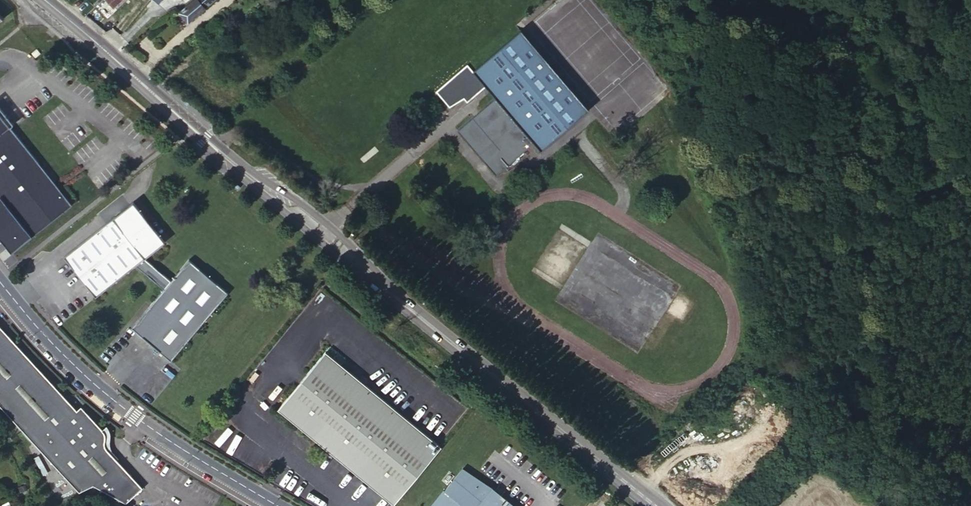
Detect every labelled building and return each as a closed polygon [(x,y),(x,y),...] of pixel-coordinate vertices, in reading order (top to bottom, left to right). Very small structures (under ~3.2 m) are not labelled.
[(179,12),(188,23),(214,0),(193,0),(179,12)] [(537,147),(585,109),(520,27),(471,66),(496,98),(457,129),(471,146),(478,140),(477,139),(483,134),(490,143),(480,151),(497,172),(534,143),(537,147)] [(436,91),(449,106),(462,95),(466,100),(484,85),(466,65),(436,91)] [(0,115),(0,196),(0,197),(0,237),(5,243),(65,195),(0,115)] [(134,198),(64,253),(96,293),(136,261),(145,254),(166,238),(134,198)] [(145,254),(136,261),(164,288),(171,279),(145,254)] [(229,292),(190,258),(171,279),(164,288),(131,326),(172,360),(229,292)] [(109,446),(107,442),(107,439),(108,434),(108,433),(107,430),(106,427),(81,406),(77,410),(0,325),(0,403),(80,489),(94,482),(126,501),(143,486),(109,446)] [(393,505),(441,448),(326,352),(278,409),(393,505)] [(431,505),(490,505),(486,502),(492,495),(462,469),(444,491),(446,493),(441,499),(439,497),(431,505)] [(492,495),(486,502),(490,505),(492,505),(498,499),(492,495)] [(500,496),(498,499),(492,505),(513,505),(500,496)]
